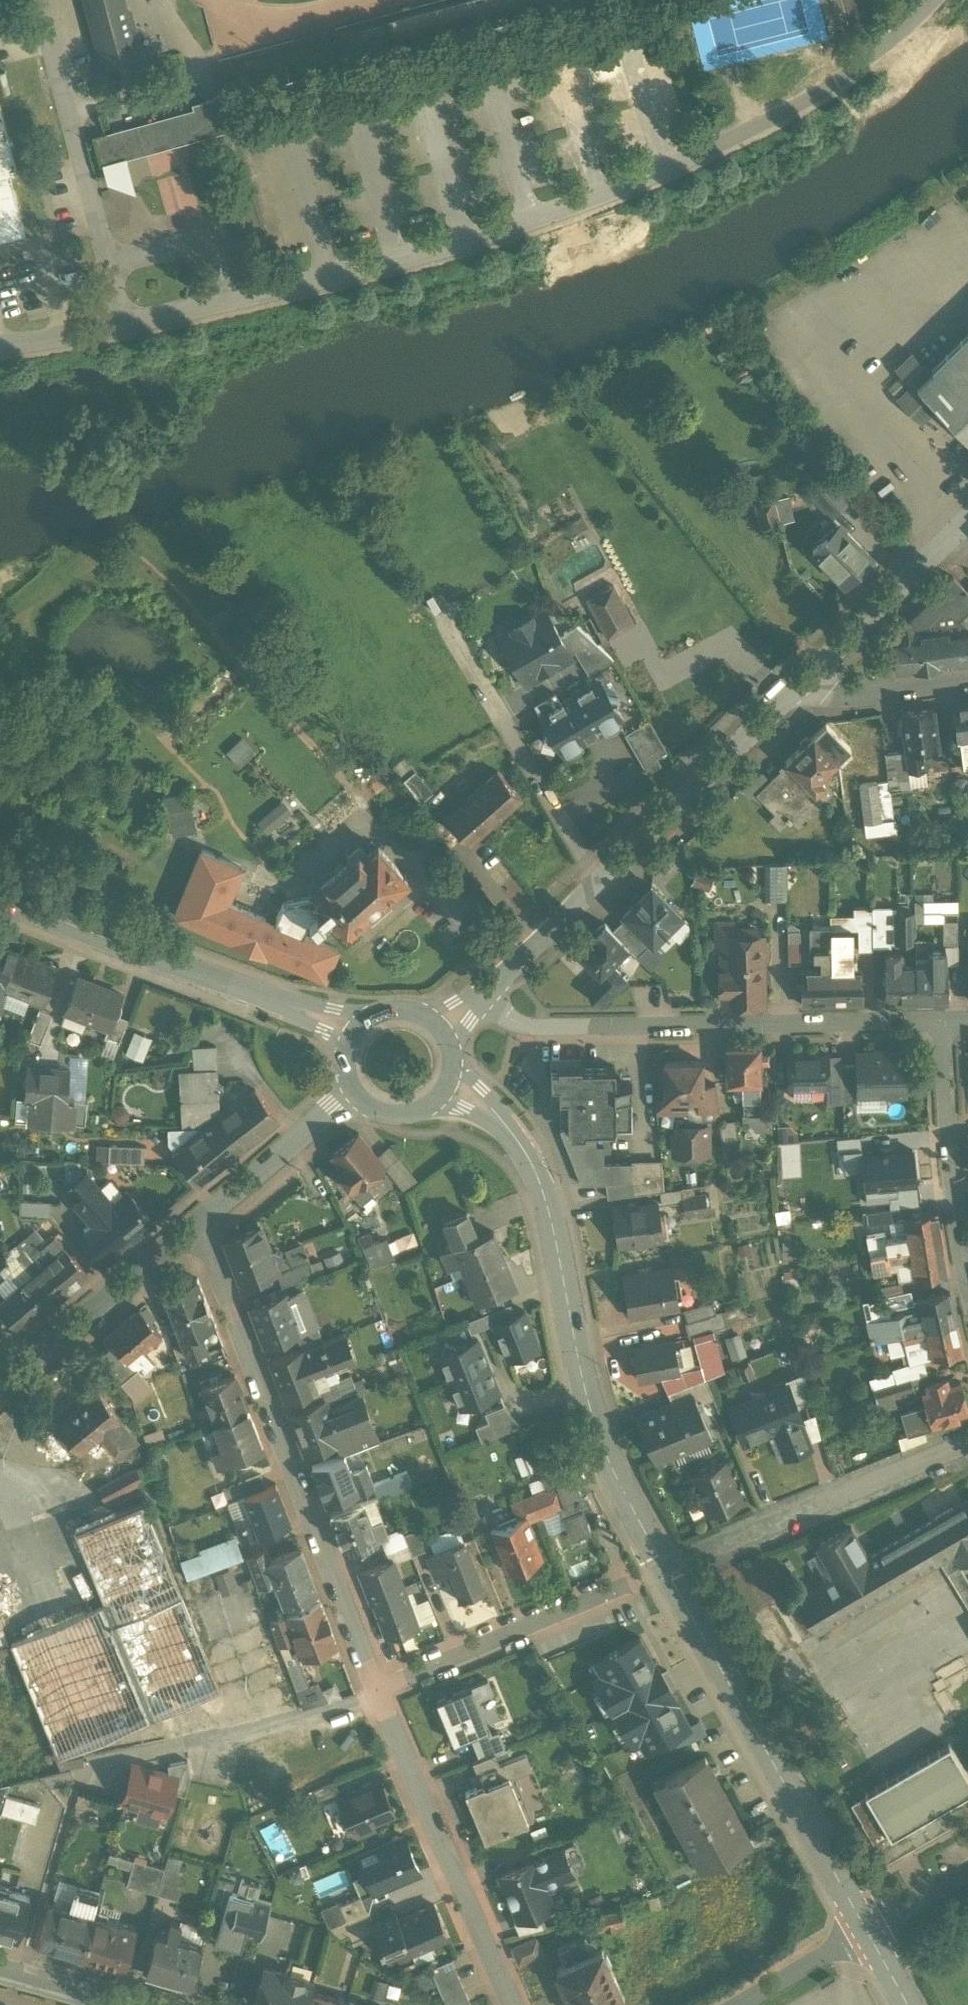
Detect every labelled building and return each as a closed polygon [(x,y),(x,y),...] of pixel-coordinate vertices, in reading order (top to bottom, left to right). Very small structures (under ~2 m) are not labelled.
[(103,63),(124,58),(119,39),(126,37),(132,27),(128,12),(123,9),(121,0),(85,0),(103,63)] [(114,130),(122,159),(129,157),(239,127),(230,93),(192,103),(193,108),(195,116),(128,134),(126,127),(114,130)] [(25,234),(9,174),(17,172),(2,114),(0,106),(0,240),(25,234)] [(193,108),(126,127),(128,134),(195,116),(193,108)] [(122,159),(114,130),(92,136),(100,165),(105,164),(122,159)] [(129,157),(122,159),(105,164),(110,181),(139,192),(129,157)] [(941,215),(934,208),(920,222),(927,229),(941,215)] [(895,397),(922,424),(938,408),(967,439),(967,334),(930,371),(910,351),(894,367),(910,383),(895,397)] [(850,500),(830,470),(814,486),(839,511),(850,500)] [(831,518),(839,511),(814,486),(807,493),(831,518)] [(780,524),(793,520),(787,495),(774,499),(780,524)] [(761,529),(780,524),(774,499),(755,503),(761,529)] [(870,556),(841,527),(829,539),(826,535),(813,548),(845,581),(870,556)] [(890,637),(895,672),(967,662),(967,629),(967,627),(961,619),(967,611),(967,592),(967,591),(952,576),(890,637)] [(613,585),(586,599),(607,638),(634,623),(613,585)] [(547,615),(534,623),(531,618),(513,629),(515,634),(502,642),(524,680),(540,671),(539,669),(553,661),(554,663),(570,653),(569,652),(574,650),(564,633),(559,635),(547,615)] [(613,658),(576,625),(563,632),(574,650),(587,673),(613,658)] [(561,703),(540,715),(546,726),(543,739),(556,743),(563,753),(621,719),(615,708),(619,695),(605,691),(599,681),(561,703)] [(555,692),(534,704),(540,715),(561,703),(555,692)] [(953,705),(958,738),(962,765),(967,764),(967,703),(953,705)] [(933,707),(900,712),(907,770),(925,768),(923,749),(939,747),(933,707)] [(666,751),(648,720),(624,734),(647,773),(661,765),(656,757),(666,751)] [(825,722),(810,737),(805,737),(799,743),(799,748),(785,762),(786,763),(815,792),(824,783),(824,782),(819,778),(850,747),(825,722)] [(242,766),(257,750),(242,736),(227,753),(242,766)] [(897,751),(884,753),(887,774),(900,772),(897,751)] [(815,792),(786,763),(755,794),(774,813),(769,819),(780,830),(789,822),(792,819),(789,817),(809,797),(818,806),(833,792),(824,783),(815,792)] [(432,793),(414,771),(403,781),(421,802),(432,793)] [(497,771),(446,816),(470,844),(521,799),(497,771)] [(888,781),(859,785),(864,823),(893,819),(888,781)] [(164,798),(174,836),(196,831),(186,792),(164,798)] [(291,814),(281,802),(257,823),(267,834),(291,814)] [(366,855),(359,846),(346,858),(349,861),(325,884),(329,889),(315,902),(317,904),(312,910),(324,923),(330,918),(345,935),(365,917),(370,922),(391,903),(386,898),(407,879),(377,846),(366,855)] [(241,868),(201,851),(174,915),(233,940),(233,941),(265,955),(266,954),(325,978),(337,949),(303,935),(274,923),(226,903),(241,868)] [(787,864),(764,864),(765,900),(787,900),(787,864)] [(317,930),(324,923),(312,910),(317,904),(315,902),(329,889),(325,884),(311,897),(283,903),(274,923),(303,935),(308,924),(310,923),(317,930)] [(681,915),(651,885),(622,913),(626,916),(651,942),(652,943),(681,915)] [(923,920),(923,902),(914,902),(914,911),(915,920),(923,920)] [(915,920),(914,911),(894,912),(895,943),(915,943),(915,920)] [(895,943),(894,912),(872,912),(872,925),(872,947),(891,947),(891,943),(895,943)] [(957,945),(957,912),(943,913),(944,945),(957,945)] [(651,942),(626,916),(611,930),(628,947),(628,948),(636,956),(651,942)] [(720,952),(727,952),(731,947),(731,936),(760,935),(760,919),(755,920),(755,926),(735,926),(734,920),(714,920),(715,952),(720,952)] [(611,930),(605,923),(603,925),(601,926),(599,927),(597,929),(595,931),(594,934),(576,951),(599,975),(600,975),(611,965),(628,948),(628,947),(611,930)] [(872,925),(858,925),(858,951),(873,950),(872,947),(872,925)] [(820,958),(821,969),(801,970),(800,970),(801,1004),(832,1003),(830,930),(813,931),(813,958),(820,958)] [(852,930),(830,930),(832,1003),(862,1003),(861,969),(851,969),(851,950),(852,950),(852,930)] [(800,964),(800,931),(788,931),(788,964),(800,964)] [(763,941),(762,935),(760,935),(731,936),(731,947),(727,952),(728,971),(720,971),(720,992),(728,992),(728,1005),(764,1004),(763,959),(767,955),(767,945),(763,941)] [(0,949),(0,1007),(5,995),(2,990),(3,989),(16,955),(0,949)] [(720,971),(728,971),(727,952),(720,952),(720,971)] [(915,965),(901,966),(900,952),(885,953),(886,966),(885,966),(885,1003),(916,1002),(915,965)] [(946,964),(945,952),(930,952),(930,965),(915,965),(916,1002),(947,1001),(947,964),(946,964)] [(56,970),(16,955),(3,989),(4,990),(6,985),(27,994),(25,998),(43,1005),(56,970)] [(611,965),(600,975),(599,975),(584,989),(601,1006),(627,981),(611,965)] [(120,995),(120,996),(92,985),(93,984),(77,978),(63,1013),(64,1014),(65,1012),(85,1020),(84,1021),(85,1021),(107,1030),(109,1030),(114,1015),(122,995),(120,995)] [(52,1015),(39,1010),(27,1040),(40,1046),(52,1015)] [(85,1020),(65,1012),(64,1014),(61,1023),(81,1031),(85,1021),(84,1021),(85,1020)] [(114,1015),(109,1030),(107,1030),(104,1039),(118,1044),(127,1020),(114,1015)] [(133,1037),(125,1054),(141,1061),(149,1043),(133,1037)] [(759,1045),(726,1045),(726,1082),(742,1082),(743,1107),(744,1107),(756,1107),(759,1107),(759,1082),(760,1081),(759,1045)] [(215,1047),(193,1048),(194,1072),(217,1071),(215,1047)] [(903,1054),(857,1054),(857,1064),(858,1093),(859,1093),(880,1093),(884,1096),(893,1096),(897,1093),(904,1093),(903,1054)] [(827,1055),(789,1056),(789,1089),(793,1089),(811,1088),(828,1088),(827,1055)] [(702,1061),(664,1062),(664,1065),(662,1065),(660,1067),(660,1077),(662,1079),(664,1079),(665,1109),(679,1108),(687,1108),(687,1121),(703,1120),(702,1085),(702,1061)] [(614,1084),(614,1067),(581,1068),(581,1064),(558,1065),(558,1098),(567,1098),(567,1123),(567,1128),(584,1127),(584,1131),(595,1130),(632,1129),(631,1084),(614,1084)] [(857,1064),(841,1065),(842,1100),(860,1100),(859,1093),(858,1093),(857,1064)] [(67,1071),(26,1068),(25,1099),(25,1101),(44,1102),(66,1104),(66,1102),(67,1071)] [(194,1072),(178,1073),(182,1130),(202,1128),(203,1129),(205,1128),(215,1121),(219,1118),(217,1071),(194,1072)] [(715,1084),(702,1085),(703,1120),(706,1120),(719,1120),(715,1084)] [(787,1088),(776,1089),(776,1105),(788,1105),(787,1088)] [(811,1099),(811,1088),(793,1089),(793,1099),(811,1099)] [(219,1118),(215,1121),(239,1150),(278,1120),(254,1090),(219,1118)] [(44,1102),(25,1101),(25,1099),(17,1098),(16,1121),(42,1123),(44,1102)] [(66,1104),(44,1102),(42,1123),(72,1125),(73,1103),(66,1102),(66,1104)] [(756,1107),(744,1107),(744,1117),(757,1117),(756,1107)] [(687,1108),(679,1108),(679,1114),(676,1116),(676,1125),(678,1126),(706,1125),(706,1120),(703,1120),(687,1121),(687,1108)] [(203,1129),(174,1154),(199,1183),(239,1150),(215,1121),(205,1128),(203,1129)] [(735,1121),(720,1123),(722,1148),(737,1146),(735,1121)] [(678,1126),(679,1155),(708,1154),(707,1125),(706,1125),(678,1126)] [(584,1127),(567,1128),(559,1131),(580,1186),(605,1185),(606,1185),(632,1181),(631,1180),(631,1165),(632,1165),(632,1164),(604,1164),(603,1147),(596,1147),(595,1130),(584,1131),(584,1127)] [(357,1134),(330,1156),(339,1166),(333,1171),(352,1194),(361,1205),(372,1196),(363,1186),(385,1168),(357,1134)] [(860,1137),(836,1139),(837,1153),(843,1153),(861,1151),(862,1151),(860,1137)] [(144,1147),(108,1146),(107,1163),(143,1164),(144,1147)] [(861,1156),(861,1151),(843,1153),(844,1174),(863,1172),(861,1156)] [(912,1151),(861,1156),(863,1172),(866,1204),(889,1201),(890,1201),(890,1197),(897,1196),(896,1186),(915,1184),(915,1183),(912,1151)] [(397,1159),(385,1168),(405,1192),(406,1192),(417,1184),(397,1159)] [(632,1165),(631,1165),(631,1180),(632,1181),(633,1196),(659,1192),(664,1191),(661,1164),(632,1165)] [(113,1207),(87,1176),(67,1193),(93,1224),(113,1207)] [(606,1185),(605,1185),(608,1199),(633,1196),(632,1181),(606,1185)] [(915,1184),(896,1186),(897,1196),(890,1197),(890,1201),(889,1201),(890,1210),(920,1206),(917,1183),(915,1183),(915,1184)] [(664,1191),(659,1192),(661,1205),(682,1203),(683,1199),(681,1189),(664,1191)] [(93,1224),(78,1236),(102,1264),(151,1223),(128,1194),(93,1224)] [(706,1196),(683,1199),(682,1203),(684,1215),(708,1212),(706,1196)] [(23,1215),(52,1215),(52,1201),(23,1201),(23,1215)] [(657,1204),(612,1210),(617,1246),(663,1240),(657,1204)] [(466,1214),(444,1223),(450,1236),(472,1227),(466,1214)] [(936,1214),(904,1219),(907,1237),(909,1249),(941,1243),(936,1214)] [(472,1227),(450,1236),(455,1248),(477,1239),(472,1227)] [(259,1228),(224,1242),(242,1288),(276,1275),(272,1263),(259,1228)] [(455,1248),(442,1253),(448,1267),(460,1262),(466,1276),(504,1260),(493,1232),(477,1239),(455,1248)] [(362,1236),(370,1267),(395,1261),(390,1239),(374,1243),(371,1234),(362,1236)] [(884,1235),(867,1237),(870,1256),(909,1249),(907,1237),(885,1241),(884,1235)] [(41,1248),(40,1249),(51,1261),(64,1250),(54,1237),(41,1248)] [(941,1243),(909,1249),(911,1260),(914,1278),(946,1273),(941,1243)] [(40,1247),(28,1257),(40,1270),(51,1261),(40,1249),(41,1248),(40,1247)] [(909,1249),(870,1256),(873,1275),(891,1271),(889,1264),(911,1260),(909,1249)] [(87,1277),(64,1250),(51,1261),(40,1270),(29,1280),(22,1286),(45,1312),(87,1277)] [(28,1257),(25,1252),(13,1262),(29,1280),(40,1270),(28,1257)] [(287,1258),(272,1263),(276,1275),(282,1289),(314,1277),(308,1261),(291,1268),(287,1258)] [(504,1260),(466,1276),(470,1287),(475,1285),(482,1302),(499,1295),(515,1288),(504,1260)] [(672,1269),(622,1279),(629,1317),(679,1308),(672,1269)] [(0,1283),(0,1287),(5,1293),(19,1282),(11,1273),(0,1283)] [(197,1281),(161,1295),(186,1359),(222,1345),(215,1328),(197,1281)] [(0,1304),(0,1311),(6,1318),(1,1322),(6,1327),(11,1323),(20,1334),(45,1312),(22,1286),(0,1304)] [(910,1292),(890,1297),(893,1308),(913,1303),(910,1292)] [(898,1317),(867,1326),(872,1343),(887,1340),(956,1322),(950,1293),(918,1300),(923,1318),(900,1323),(898,1317)] [(285,1295),(250,1308),(266,1349),(296,1337),(301,1336),(300,1334),(285,1295)] [(482,1302),(477,1303),(483,1317),(505,1308),(499,1295),(482,1302)] [(712,1303),(683,1311),(687,1323),(709,1317),(716,1315),(712,1303)] [(139,1311),(103,1342),(109,1350),(100,1358),(120,1383),(134,1372),(139,1378),(153,1366),(144,1353),(161,1338),(139,1311)] [(524,1312),(493,1325),(508,1361),(521,1356),(532,1360),(537,1349),(539,1348),(524,1312)] [(687,1323),(685,1324),(689,1340),(713,1333),(709,1317),(687,1323)] [(956,1322),(887,1340),(892,1355),(907,1350),(910,1361),(923,1359),(923,1360),(931,1357),(932,1359),(963,1352),(956,1322)] [(316,1327),(300,1334),(301,1336),(296,1337),(302,1351),(303,1351),(322,1344),(316,1327)] [(322,1344),(303,1351),(302,1351),(271,1363),(286,1402),(317,1390),(317,1389),(327,1385),(323,1374),(317,1376),(316,1372),(350,1359),(352,1365),(354,1364),(343,1336),(322,1344)] [(701,1368),(679,1373),(660,1377),(663,1396),(705,1379),(724,1371),(714,1337),(694,1343),(701,1368)] [(726,1344),(732,1363),(746,1358),(740,1339),(726,1344)] [(488,1367),(477,1340),(455,1349),(445,1344),(441,1354),(439,1355),(449,1382),(488,1367)] [(673,1342),(632,1350),(638,1381),(660,1377),(679,1373),(673,1342)] [(923,1359),(910,1361),(894,1368),(900,1382),(909,1380),(927,1374),(923,1360),(923,1359)] [(499,1394),(488,1367),(449,1382),(460,1409),(463,1408),(473,1412),(477,1402),(499,1394)] [(134,1372),(120,1383),(125,1390),(134,1402),(150,1389),(144,1382),(143,1383),(139,1378),(134,1372)] [(804,1373),(784,1381),(787,1387),(795,1405),(810,1398),(804,1373)] [(327,1385),(317,1389),(317,1390),(318,1392),(322,1403),(324,1402),(325,1404),(356,1391),(350,1376),(327,1385)] [(234,1377),(201,1389),(214,1423),(247,1411),(234,1377)] [(948,1385),(946,1378),(925,1384),(927,1391),(922,1392),(926,1406),(931,1427),(967,1416),(967,1410),(960,1382),(948,1385)] [(705,1379),(668,1395),(672,1406),(689,1399),(693,1408),(713,1399),(705,1379)] [(900,1382),(889,1386),(892,1395),(912,1389),(909,1380),(900,1382)] [(787,1387),(730,1410),(743,1444),(780,1429),(791,1456),(810,1448),(799,1421),(801,1420),(795,1405),(787,1387)] [(119,1459),(141,1440),(98,1389),(55,1425),(61,1432),(45,1446),(59,1462),(76,1447),(81,1454),(101,1438),(119,1459)] [(672,1406),(641,1419),(658,1459),(707,1439),(693,1408),(689,1399),(672,1406)] [(322,1403),(291,1415),(306,1454),(338,1442),(363,1433),(363,1431),(355,1411),(331,1421),(325,1404),(324,1402),(322,1403)] [(489,1423),(490,1425),(509,1418),(504,1406),(485,1414),(489,1423)] [(521,1425),(504,1406),(509,1418),(513,1428),(521,1425)] [(926,1406),(902,1413),(908,1434),(931,1427),(926,1406)] [(214,1423),(213,1423),(222,1447),(211,1451),(217,1467),(230,1462),(262,1450),(261,1448),(257,1438),(258,1438),(252,1422),(248,1413),(248,1412),(247,1410),(247,1411),(214,1423)] [(490,1425),(494,1437),(513,1428),(509,1418),(490,1425)] [(481,1442),(494,1437),(490,1425),(489,1423),(476,1428),(481,1442)] [(363,1433),(338,1442),(343,1455),(344,1455),(344,1456),(378,1442),(372,1427),(363,1431),(363,1433)] [(547,1490),(513,1504),(519,1518),(526,1515),(527,1520),(558,1508),(570,1539),(590,1531),(581,1509),(585,1507),(574,1478),(566,1481),(554,1451),(535,1459),(547,1490)] [(343,1455),(312,1467),(326,1506),(373,1488),(374,1488),(373,1484),(366,1466),(350,1472),(344,1456),(344,1455),(343,1455)] [(725,1461),(692,1474),(710,1516),(743,1502),(725,1461)] [(106,1500),(144,1481),(136,1466),(98,1485),(106,1500)] [(406,1471),(373,1484),(374,1488),(373,1488),(377,1498),(411,1485),(406,1471)] [(260,1476),(223,1491),(228,1503),(244,1497),(265,1489),(260,1476)] [(265,1489),(244,1497),(252,1520),(236,1526),(242,1543),(291,1525),(276,1485),(265,1489)] [(218,1695),(149,1498),(75,1524),(103,1602),(103,1605),(9,1638),(0,1614),(0,1653),(5,1651),(14,1651),(17,1662),(37,1661),(48,1691),(49,1734),(55,1752),(218,1695)] [(363,1503),(330,1516),(345,1554),(378,1542),(378,1541),(388,1537),(382,1521),(371,1525),(363,1503)] [(948,1563),(967,1601),(967,1575),(962,1562),(967,1559),(967,1503),(867,1555),(854,1529),(816,1548),(832,1578),(796,1597),(814,1632),(948,1563)] [(519,1518),(490,1530),(507,1573),(543,1558),(527,1520),(526,1515),(519,1518)] [(416,1529),(403,1534),(411,1556),(425,1550),(416,1529)] [(232,1538),(200,1551),(207,1571),(240,1559),(232,1538)] [(483,1590),(463,1541),(427,1556),(435,1576),(450,1570),(462,1600),(468,1597),(468,1596),(483,1590)] [(300,1548),(270,1560),(266,1549),(247,1556),(258,1588),(274,1582),(283,1606),(317,1594),(300,1548)] [(392,1561),(359,1573),(369,1600),(402,1587),(392,1561)] [(405,1594),(417,1626),(436,1618),(428,1598),(417,1602),(412,1591),(405,1594)] [(404,1592),(374,1604),(387,1637),(417,1626),(405,1594),(404,1592)] [(319,1601),(270,1620),(279,1645),(295,1639),(302,1658),(336,1645),(331,1631),(325,1615),(319,1601)] [(668,1739),(690,1727),(676,1702),(677,1701),(655,1662),(654,1663),(639,1639),(596,1664),(602,1675),(594,1680),(617,1719),(618,1718),(633,1744),(639,1740),(646,1752),(668,1739)] [(297,1654),(284,1659),(296,1692),(309,1687),(297,1654)] [(487,1679),(436,1700),(453,1742),(470,1735),(488,1728),(487,1726),(483,1728),(473,1701),(493,1693),(487,1679)] [(699,1721),(690,1727),(668,1739),(675,1751),(707,1735),(699,1721)] [(488,1728),(470,1735),(479,1758),(494,1752),(505,1748),(498,1731),(490,1733),(488,1728)] [(864,1794),(866,1796),(876,1814),(862,1823),(861,1823),(885,1864),(967,1815),(967,1776),(949,1744),(864,1794)] [(499,1763),(477,1773),(482,1786),(476,1788),(476,1787),(465,1792),(484,1839),(527,1822),(509,1777),(531,1768),(525,1752),(499,1763)] [(479,1758),(472,1761),(477,1773),(499,1763),(494,1752),(479,1758)] [(82,1755),(56,1760),(60,1769),(70,1767),(83,1764),(82,1756),(83,1756),(82,1755)] [(705,1758),(655,1785),(677,1826),(727,1799),(705,1758)] [(170,1775),(175,1777),(172,1791),(185,1795),(189,1781),(190,1775),(187,1760),(167,1764),(170,1775)] [(170,1775),(133,1765),(123,1799),(139,1804),(162,1810),(166,1811),(172,1791),(175,1777),(170,1775)] [(60,1769),(39,1774),(48,1786),(73,1780),(70,1767),(60,1769)] [(334,1780),(313,1789),(318,1801),(339,1792),(334,1780)] [(394,1813),(380,1781),(338,1799),(352,1831),(394,1813)] [(0,1785),(0,1813),(0,1812),(5,1794),(9,1783),(0,1785)] [(40,1804),(5,1794),(0,1812),(35,1822),(40,1804)] [(866,1796),(851,1804),(862,1823),(876,1814),(866,1796)] [(727,1799),(677,1826),(701,1869),(702,1868),(748,1843),(748,1844),(750,1843),(727,1799)] [(162,1810),(139,1804),(135,1818),(158,1825),(162,1810)] [(403,1835),(388,1842),(388,1843),(359,1855),(359,1854),(358,1855),(373,1891),(419,1871),(403,1835)] [(575,1845),(533,1863),(531,1864),(540,1885),(542,1884),(543,1886),(585,1868),(575,1845)] [(167,1854),(164,1867),(156,1893),(177,1899),(185,1873),(178,1871),(182,1858),(167,1854)] [(164,1867),(133,1858),(126,1884),(156,1893),(164,1867)] [(533,1862),(500,1876),(518,1920),(551,1906),(543,1886),(542,1884),(540,1885),(531,1864),(533,1863),(533,1862)] [(212,1901),(226,1905),(229,1892),(231,1892),(236,1877),(221,1873),(212,1901)] [(242,1879),(237,1894),(257,1900),(262,1884),(242,1879)] [(0,1887),(0,1931),(17,1936),(28,1895),(0,1887)] [(78,1887),(72,1908),(48,1901),(36,1941),(64,1949),(64,1947),(80,1952),(92,1914),(99,1893),(78,1887)] [(231,1892),(229,1892),(226,1905),(219,1927),(245,1935),(261,1939),(271,1903),(257,1900),(237,1894),(231,1892)] [(362,1894),(338,1904),(345,1920),(367,1911),(369,1910),(362,1894)] [(398,1919),(397,1920),(410,1952),(411,1952),(432,1943),(432,1945),(445,1939),(445,1937),(447,1937),(433,1904),(398,1919)] [(600,1930),(626,1923),(622,1906),(595,1913),(600,1930)] [(345,1920),(329,1927),(330,1928),(329,1928),(341,1937),(372,1923),(372,1922),(367,1911),(345,1920)] [(372,1922),(372,1923),(380,1942),(379,1943),(381,1947),(382,1947),(391,1967),(413,1958),(411,1952),(410,1952),(397,1920),(398,1919),(395,1912),(372,1922)] [(92,1914),(80,1952),(80,1954),(124,1967),(136,1926),(92,1914)] [(201,1943),(177,1936),(181,1923),(170,1920),(166,1933),(156,1930),(144,1972),(189,1985),(201,1943)] [(245,1935),(219,1927),(216,1940),(241,1947),(245,1935)] [(512,1943),(519,1968),(547,1960),(540,1935),(512,1943)] [(628,2002),(603,1946),(592,1951),(586,1937),(561,1948),(567,1963),(556,1968),(572,2004),(622,2004),(628,2002)] [(451,1959),(430,1968),(446,2004),(466,2004),(470,2003),(451,1959)] [(265,1967),(254,2004),(255,2004),(306,2004),(310,1991),(313,1981),(265,1967)] [(310,1991),(306,2004),(345,2004),(346,2001),(310,1991)]
